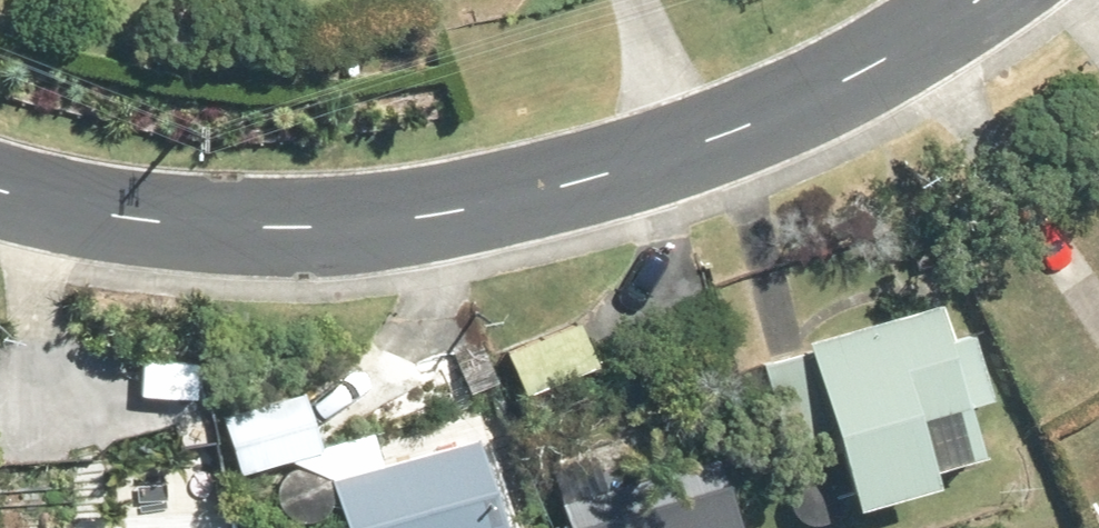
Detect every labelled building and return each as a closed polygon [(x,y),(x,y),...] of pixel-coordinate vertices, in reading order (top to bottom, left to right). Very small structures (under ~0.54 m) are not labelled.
[(845,517),(927,494),(909,426),(985,405),(967,347),(942,353),(930,310),(800,347),(803,357),(824,438),(845,517)] [(574,328),(501,358),(518,398),(590,368),(574,328)] [(455,357),(470,390),(494,379),(480,346),(455,357)] [(781,450),(824,438),(803,357),(759,369),(781,450)] [(298,397),(219,422),(235,476),(314,451),(298,397)] [(336,527),(496,527),(472,440),(324,483),(336,527)] [(553,510),(558,527),(730,527),(712,464),(553,510)]
